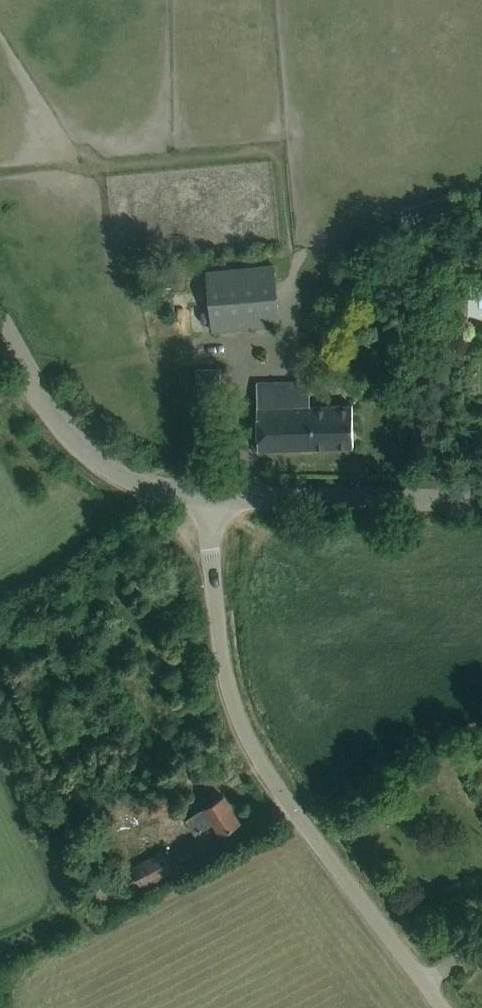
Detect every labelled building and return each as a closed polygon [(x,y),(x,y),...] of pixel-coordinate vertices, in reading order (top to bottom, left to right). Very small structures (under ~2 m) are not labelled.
[(209,304),(211,332),(280,326),(274,265),(205,272),(209,304)] [(220,369),(196,369),(195,386),(220,386),(220,369)] [(309,381),(276,382),(256,382),(259,449),(353,446),(352,405),(310,406),(309,381)] [(195,834),(213,823),(214,822),(222,835),(241,822),(223,795),(205,807),(204,807),(186,819),(195,834)] [(141,890),(175,872),(166,857),(133,875),(141,890)]
